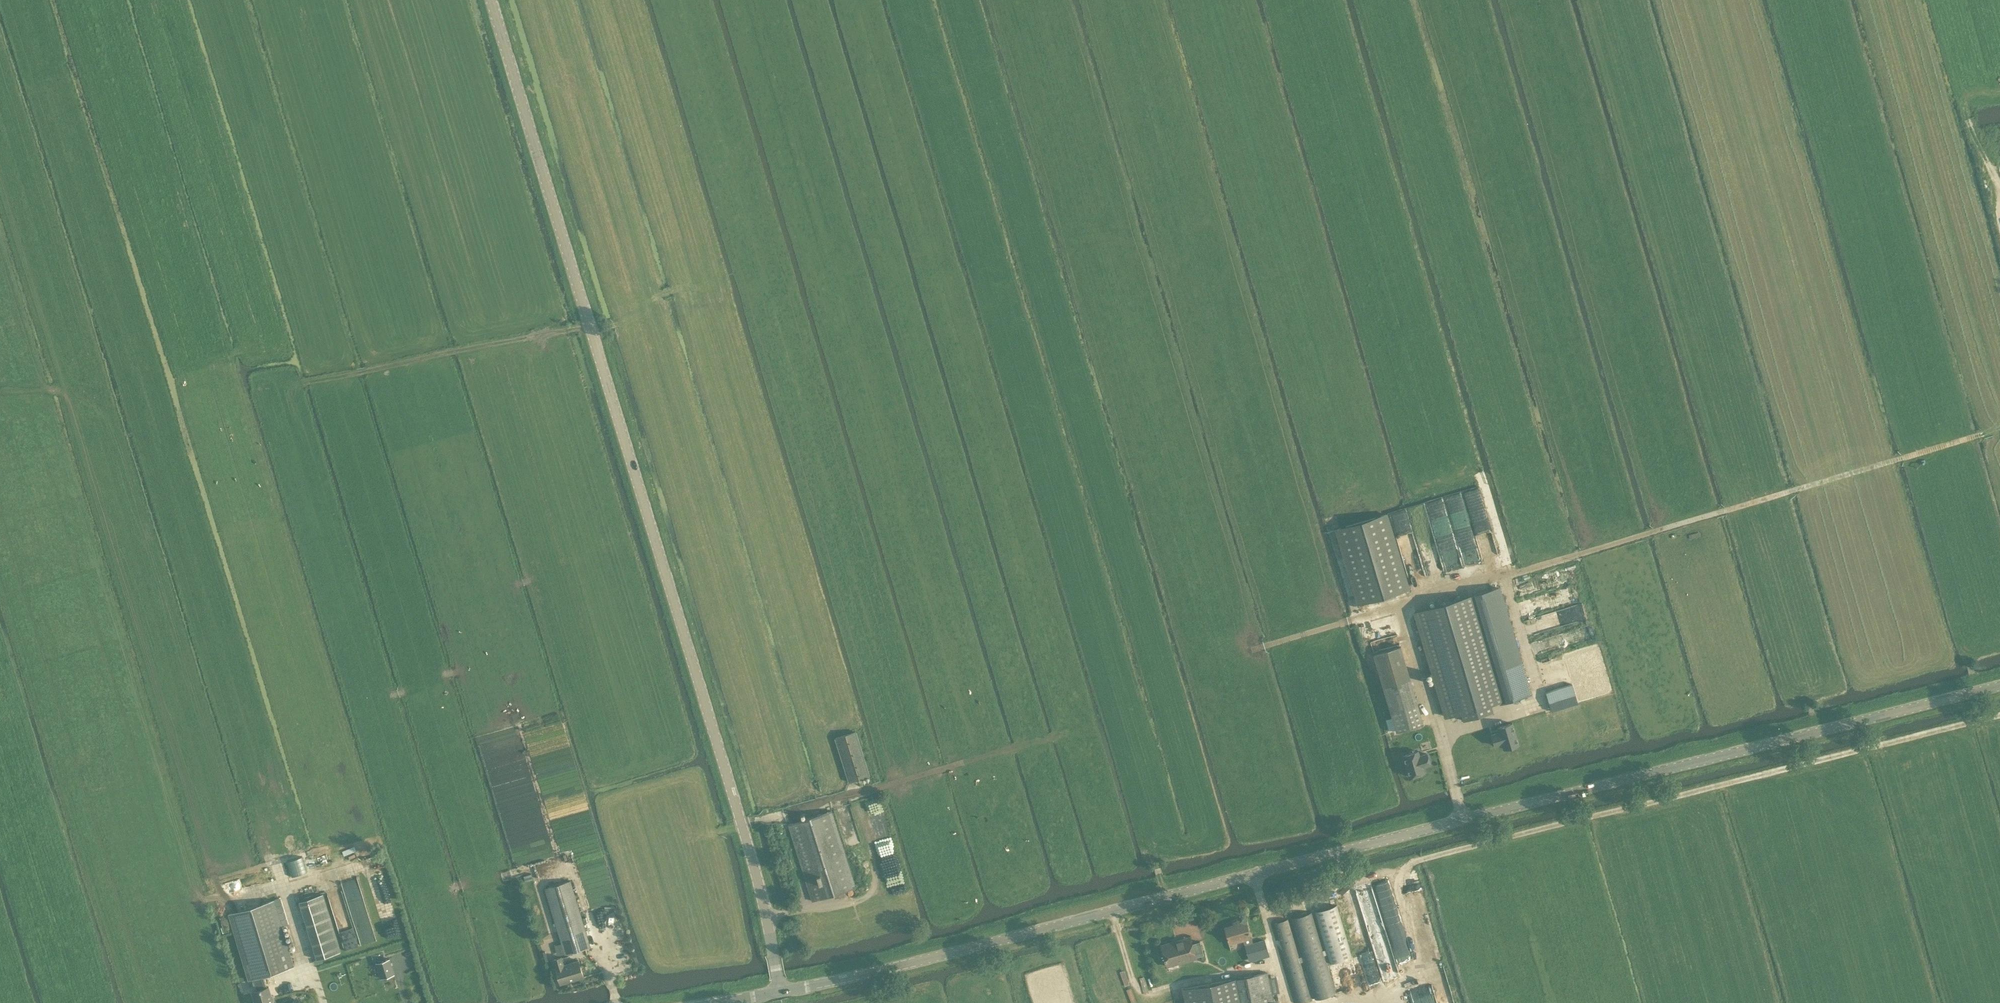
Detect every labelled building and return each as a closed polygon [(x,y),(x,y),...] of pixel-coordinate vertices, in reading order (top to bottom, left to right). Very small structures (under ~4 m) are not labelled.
[(1386,514),(1337,528),(1359,603),(1408,589),(1386,514)] [(1474,594),(1415,611),(1446,716),(1460,712),(1463,720),(1493,711),(1490,703),(1505,698),(1505,700),(1530,692),(1499,587),(1474,594)] [(1374,654),(1396,731),(1423,723),(1400,646),(1374,654)] [(1572,686),(1546,694),(1551,711),(1577,703),(1574,694),(1572,686)] [(849,781),(869,775),(855,731),(835,737),(849,781)] [(1522,752),(1516,732),(1503,735),(1504,740),(1498,742),(1501,752),(1507,750),(1509,755),(1522,752)] [(1418,758),(1404,762),(1410,784),(1424,780),(1423,775),(1431,774),(1427,761),(1419,763),(1418,758)] [(812,900),(856,887),(831,810),(788,823),(812,900)] [(545,888),(556,925),(565,954),(590,946),(570,880),(545,888)] [(300,901),(307,925),(317,958),(341,951),(323,893),(300,901)] [(275,899),(229,913),(249,979),(253,978),(263,975),(294,966),(275,899)] [(1337,904),(1314,911),(1330,964),(1352,956),(1337,904)] [(1312,911),(1291,918),(1315,999),(1336,992),(1325,954),(1327,954),(1325,949),(1324,949),(1312,911)] [(1234,924),(1230,925),(1224,926),(1229,943),(1251,937),(1245,918),(1234,921),(1234,924)] [(1274,923),(1298,1002),(1299,1002),(1312,999),(1301,961),(1303,961),(1302,956),(1299,957),(1288,919),(1274,923)] [(1255,950),(1266,947),(1267,947),(1264,939),(1253,943),(1255,950)] [(1196,956),(1204,954),(1200,941),(1192,943),(1191,940),(1178,944),(1177,940),(1161,944),(1167,965),(1196,957),(1196,956)] [(564,963),(562,956),(553,959),(560,984),(584,976),(579,959),(564,963)] [(387,958),(374,962),(379,977),(392,973),(387,958)] [(1225,980),(1183,988),(1185,1002),(1273,1002),(1267,972),(1225,980)] [(252,991),(256,1002),(274,1002),(273,999),(268,986),(267,986),(263,975),(253,978),(256,990),(252,991)]
